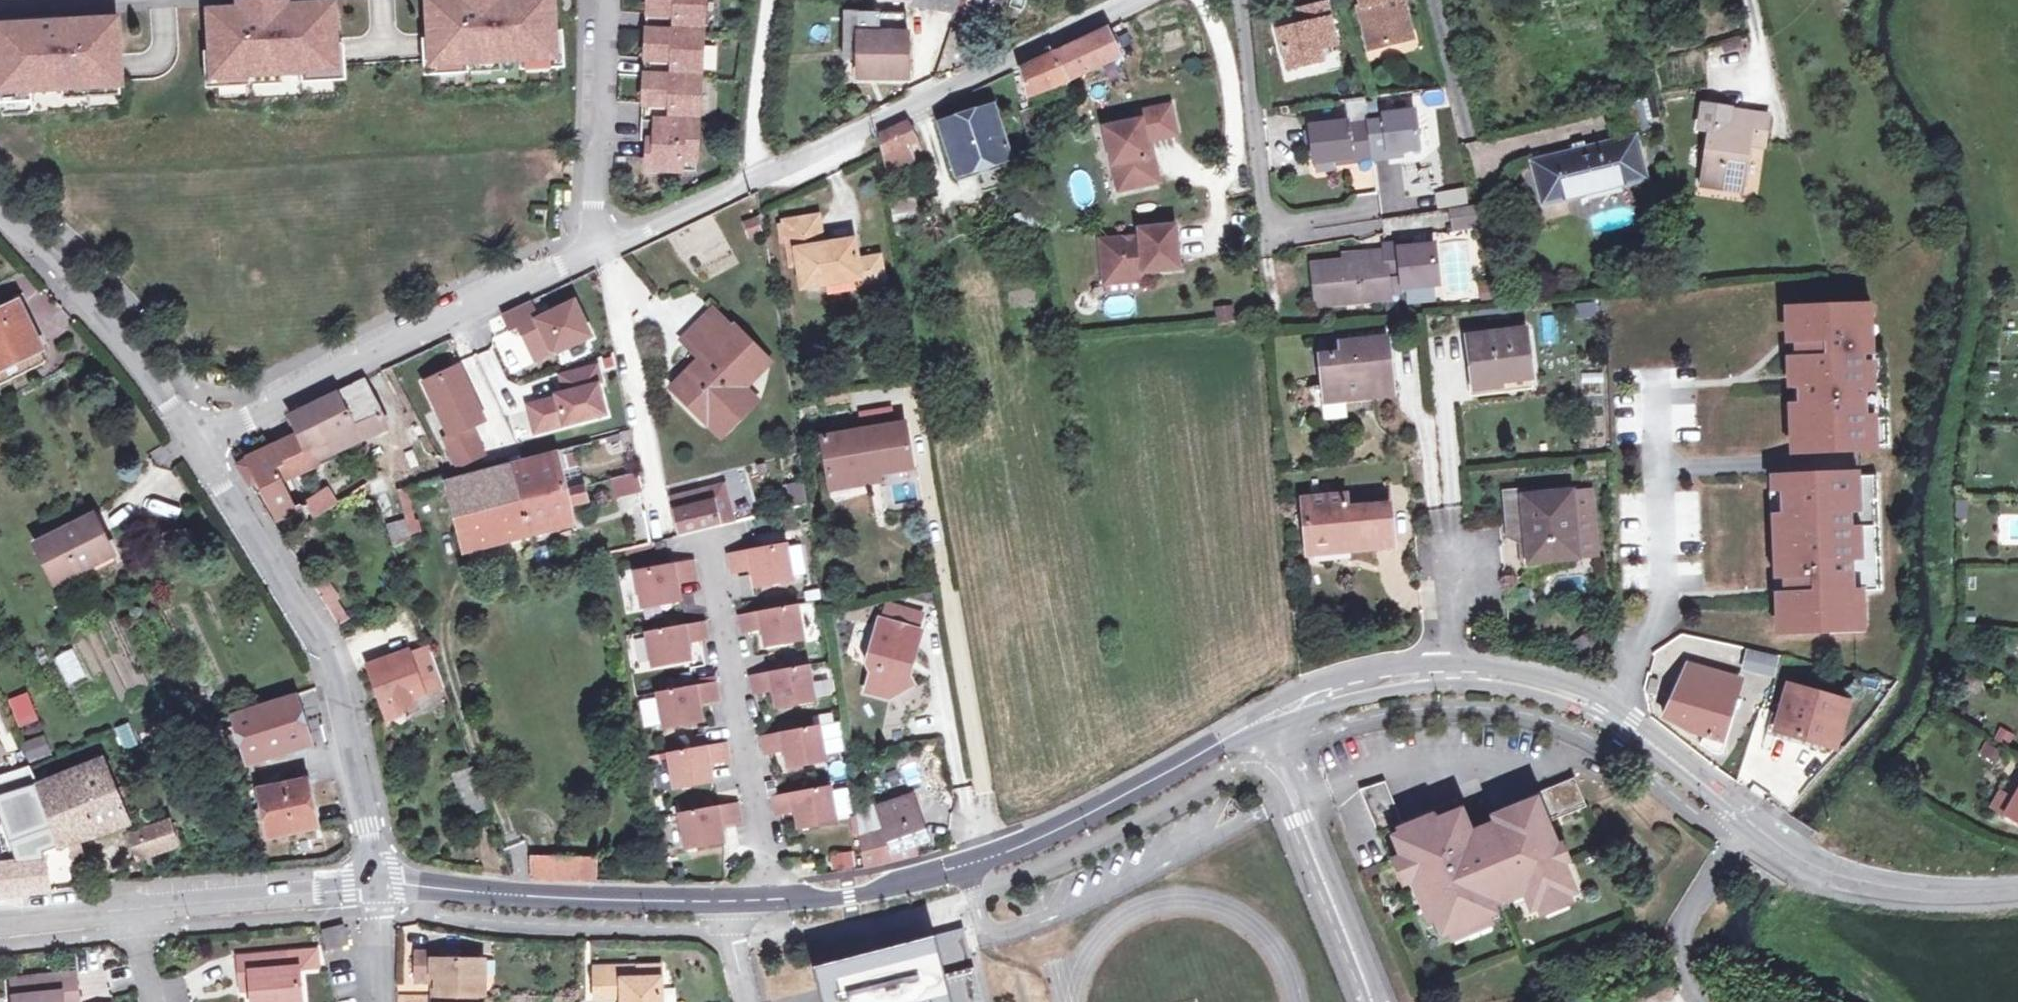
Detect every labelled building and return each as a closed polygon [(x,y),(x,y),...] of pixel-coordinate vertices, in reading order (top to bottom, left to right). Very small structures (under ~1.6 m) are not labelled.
[(216,74),(337,67),(333,5),(287,7),(286,0),(241,0),(242,10),(212,12),(216,74)] [(434,62),(555,55),(551,0),(430,0),(434,62)] [(648,2),(653,2),(652,13),(648,13),(646,13),(645,30),(647,30),(686,32),(686,24),(702,25),(703,0),(648,0),(648,2)] [(902,2),(885,0),(848,0),(847,59),(858,59),(857,78),(906,77),(907,33),(902,33),(902,2)] [(909,2),(908,7),(953,14),(957,0),(909,0),(909,2)] [(956,16),(967,19),(972,0),(960,0),(956,16)] [(988,7),(1000,12),(1004,3),(995,0),(990,0),(988,7)] [(1405,39),(1398,14),(1407,12),(1403,0),(1359,0),(1360,5),(1363,4),(1368,22),(1362,23),(1368,49),(1405,39)] [(1320,48),(1336,45),(1326,3),(1308,7),(1312,22),(1300,25),(1278,31),(1287,69),(1323,60),(1320,48)] [(1312,22),(1308,7),(1297,10),(1300,25),(1312,22)] [(1398,14),(1405,39),(1413,37),(1407,12),(1398,14)] [(0,23),(0,101),(0,102),(34,100),(33,91),(49,91),(48,86),(65,85),(122,82),(118,20),(85,21),(75,21),(75,25),(59,26),(59,22),(45,23),(45,20),(0,23)] [(1055,92),(1068,87),(1066,82),(1120,58),(1106,28),(1021,68),(1028,96),(1053,87),(1055,92)] [(686,32),(647,30),(646,47),(651,47),(650,58),(646,58),(644,57),(644,65),(643,75),(645,75),(684,77),(684,69),(700,70),(701,33),(686,32)] [(1722,43),(1724,51),(1740,47),(1737,38),(1722,43)] [(684,77),(645,75),(644,91),(649,92),(648,103),(644,102),(642,102),(641,119),(682,121),(682,113),(698,114),(699,79),(699,77),(684,77)] [(65,85),(66,97),(122,94),(122,82),(65,85)] [(1619,141),(1583,150),(1573,152),(1532,162),(1542,203),(1645,178),(1634,137),(1649,133),(1640,99),(1610,106),(1619,141)] [(34,100),(0,102),(4,114),(34,112),(34,100)] [(939,123),(955,175),(1011,157),(993,106),(939,123)] [(1106,128),(1113,165),(1122,164),(1127,189),(1159,183),(1154,155),(1149,156),(1146,141),(1177,135),(1172,106),(1140,112),(1141,121),(1106,128)] [(1708,128),(1700,184),(1740,190),(1747,144),(1764,146),(1768,116),(1703,106),(1700,127),(1708,128)] [(1022,113),(1025,126),(1037,121),(1033,109),(1022,113)] [(1381,121),(1367,123),(1371,158),(1389,156),(1388,151),(1419,147),(1414,109),(1380,113),(1381,121)] [(1350,160),(1371,158),(1367,123),(1367,116),(1347,118),(1347,121),(1307,125),(1312,161),(1349,156),(1350,160)] [(682,121),(641,119),(641,120),(641,140),(648,140),(647,168),(695,170),(697,130),(681,130),(682,121)] [(906,121),(879,133),(886,176),(914,163),(906,145),(915,141),(906,121)] [(1040,134),(1037,121),(1025,126),(1028,139),(1040,134)] [(1571,146),(1573,152),(1583,150),(1582,144),(1571,146)] [(1122,164),(1113,165),(1118,191),(1127,189),(1122,164)] [(888,195),(890,207),(916,202),(913,190),(888,195)] [(1473,203),(1447,207),(1450,226),(1478,223),(1473,203)] [(890,210),(892,221),(919,216),(916,206),(890,210)] [(815,217),(782,222),(789,265),(797,264),(801,287),(857,279),(858,285),(883,281),(879,256),(857,260),(854,239),(819,245),(815,217)] [(743,224),(749,237),(762,232),(756,218),(743,224)] [(1103,276),(1140,273),(1177,270),(1174,227),(1139,229),(1139,240),(1101,242),(1103,276)] [(1434,246),(1412,248),(1399,249),(1398,244),(1383,246),(1383,251),(1387,294),(1400,293),(1399,289),(1438,285),(1434,246)] [(1364,259),(1341,261),(1309,264),(1314,304),(1388,297),(1387,294),(1383,251),(1364,252),(1364,259)] [(1341,254),(1341,261),(1364,259),(1364,252),(1341,254)] [(1140,282),(1140,273),(1103,276),(1103,284),(1140,282)] [(528,300),(502,313),(509,328),(517,325),(533,359),(551,350),(555,351),(589,335),(572,302),(536,319),(528,300)] [(18,303),(0,311),(0,384),(45,362),(39,348),(40,347),(18,303)] [(1215,305),(1215,321),(1233,321),(1233,305),(1215,305)] [(1872,306),(1793,309),(1795,341),(1797,341),(1798,448),(1888,445),(1885,353),(1874,353),(1872,306)] [(725,397),(735,387),(763,359),(734,331),(734,332),(712,311),(684,339),(704,359),(709,355),(712,358),(695,375),(692,372),(677,386),(719,430),(739,411),(737,409),(725,397)] [(1472,389),(1499,386),(1498,380),(1529,376),(1524,330),(1520,330),(1519,324),(1470,330),(1471,336),(1466,337),(1472,389)] [(1320,355),(1324,390),(1339,389),(1341,400),(1392,394),(1387,339),(1340,343),(1341,354),(1320,355)] [(527,405),(534,432),(605,414),(597,384),(601,383),(596,364),(559,373),(564,393),(555,395),(556,397),(527,405)] [(457,366),(423,383),(448,436),(443,438),(456,466),(482,453),(469,426),(482,420),(457,366)] [(1498,380),(1499,386),(1530,382),(1529,376),(1498,380)] [(364,380),(334,395),(359,440),(388,426),(364,380)] [(748,399),(735,387),(725,397),(737,409),(748,399)] [(1341,402),(1341,400),(1339,389),(1324,390),(1325,404),(1341,402)] [(313,460),(359,440),(334,395),(290,417),(298,434),(313,460)] [(823,438),(829,473),(851,469),(854,484),(870,482),(869,475),(912,468),(905,423),(893,426),(889,409),(861,414),(864,431),(823,438)] [(620,432),(620,434),(622,443),(630,441),(628,429),(620,432)] [(268,449),(297,509),(301,507),(302,509),(307,507),(310,505),(309,502),(330,492),(313,460),(298,434),(268,449)] [(268,449),(239,464),(246,480),(250,488),(259,484),(277,519),(297,509),(268,449)] [(570,452),(556,456),(564,490),(564,491),(578,488),(570,452)] [(556,456),(553,457),(511,468),(520,502),(564,491),(564,490),(556,456)] [(1576,460),(1552,462),(1553,470),(1577,468),(1576,460)] [(1546,463),(1537,463),(1524,465),(1524,473),(1547,470),(1546,463)] [(465,550),(528,534),(520,502),(511,468),(448,485),(465,550)] [(851,469),(829,473),(832,488),(854,484),(851,469)] [(636,473),(611,479),(615,496),(640,489),(636,473)] [(1881,590),(1876,476),(1781,480),(1785,593),(1784,593),(1785,631),(1865,627),(1864,591),(1881,590)] [(383,478),(372,481),(370,484),(380,513),(391,508),(383,478)] [(788,483),(790,490),(795,506),(807,503),(803,480),(788,483)] [(725,485),(712,489),(715,500),(724,498),(728,497),(725,485)] [(564,491),(520,502),(528,534),(572,522),(568,505),(586,501),(583,486),(578,488),(564,491)] [(406,523),(415,520),(407,488),(397,490),(406,523)] [(730,522),(724,498),(715,500),(712,489),(670,499),(679,535),(730,522)] [(1388,490),(1345,495),(1347,509),(1390,504),(1388,490)] [(1521,496),(1525,535),(1532,534),(1535,561),(1596,555),(1590,490),(1521,496)] [(307,507),(314,518),(338,504),(330,492),(309,502),(310,505),(307,507)] [(1307,498),(1311,546),(1349,543),(1349,550),(1393,546),(1390,504),(1347,509),(1345,495),(1307,498)] [(1510,536),(1525,535),(1521,496),(1507,497),(1510,536)] [(55,583),(113,554),(94,517),(36,545),(55,583)] [(416,520),(415,520),(406,523),(409,533),(419,531),(416,520)] [(404,521),(387,525),(393,543),(409,539),(404,521)] [(1532,534),(1525,535),(1527,562),(1535,561),(1532,534)] [(1349,543),(1311,546),(1311,554),(1349,550),(1349,543)] [(752,567),(755,585),(792,578),(786,544),(729,554),(732,571),(752,567)] [(550,558),(547,546),(533,549),(537,561),(550,558)] [(118,563),(113,554),(55,583),(60,592),(118,563)] [(692,561),(636,571),(642,606),(679,599),(676,581),(695,578),(692,561)] [(324,570),(309,579),(314,584),(327,606),(335,602),(331,582),(324,570)] [(679,603),(695,604),(696,582),(681,581),(679,603)] [(335,602),(327,606),(338,625),(346,617),(335,602)] [(763,627),(766,644),(802,638),(796,603),(740,613),(743,630),(763,627)] [(889,607),(885,623),(914,630),(918,614),(889,607)] [(703,620),(647,630),(653,665),(690,658),(686,641),(706,637),(703,620)] [(907,657),(913,659),(920,632),(914,630),(885,623),(879,621),(867,664),(871,673),(866,692),(887,698),(913,686),(908,678),(903,670),(907,657)] [(53,655),(66,685),(88,675),(74,645),(53,655)] [(430,652),(370,669),(385,710),(411,702),(445,692),(430,652)] [(908,678),(913,659),(907,657),(903,670),(908,678)] [(774,687),(777,705),(813,699),(807,664),(751,674),(754,691),(774,687)] [(1736,678),(1686,665),(1662,715),(1691,731),(1704,735),(1700,745),(1716,753),(1736,678)] [(714,681),(658,691),(664,725),(700,719),(697,701),(717,698),(714,681)] [(1787,684),(1775,728),(1833,744),(1844,700),(1787,684)] [(28,691),(7,699),(16,725),(37,717),(28,691)] [(296,696),(229,716),(236,735),(237,738),(246,765),(243,766),(248,791),(253,790),(252,784),(257,784),(252,763),(312,745),(310,741),(296,696)] [(411,702),(385,710),(387,718),(413,710),(411,702)] [(114,726),(119,743),(134,739),(129,722),(114,726)] [(784,748),(788,766),(824,759),(818,725),(762,735),(765,752),(784,748)] [(1997,728),(1993,741),(2010,746),(2014,733),(1997,728)] [(24,737),(25,758),(49,757),(47,735),(24,737)] [(725,742),(669,752),(675,786),(711,780),(708,762),(728,759),(725,742)] [(2000,760),(2000,747),(1980,746),(1980,760),(2000,760)] [(46,802),(63,845),(66,844),(73,863),(83,859),(76,840),(129,823),(118,798),(125,795),(122,787),(121,787),(117,777),(115,777),(108,759),(39,785),(46,802)] [(1,798),(39,785),(31,768),(0,778),(0,794),(1,798)] [(465,804),(483,798),(472,768),(454,774),(465,804)] [(1382,782),(1435,920),(1437,920),(1442,934),(1493,915),(1490,908),(1525,893),(1531,909),(1574,892),(1562,863),(1559,864),(1543,824),(1587,806),(1575,777),(1492,811),(1497,824),(1470,835),(1456,801),(1402,822),(1385,781),(1382,782)] [(259,790),(263,807),(265,820),(270,838),(316,828),(305,780),(259,790)] [(1403,858),(1424,909),(1429,922),(1435,920),(1382,782),(1360,791),(1389,863),(1403,858)] [(1,798),(0,798),(0,808),(3,816),(46,802),(39,785),(1,798)] [(795,809),(798,827),(835,820),(829,786),(773,796),(776,812),(795,809)] [(2004,813),(2017,821),(2017,789),(2004,813)] [(912,795),(877,807),(886,830),(859,836),(863,868),(911,857),(908,847),(914,845),(928,840),(912,795)] [(468,813),(486,808),(483,798),(465,804),(468,813)] [(18,860),(19,863),(0,864),(0,894),(50,889),(44,852),(63,845),(46,802),(3,816),(18,860)] [(736,802),(680,813),(686,847),(722,840),(719,823),(739,819),(736,802)] [(255,822),(265,820),(263,807),(252,809),(255,822)] [(131,835),(139,857),(179,843),(171,821),(131,835)] [(299,856),(318,855),(317,840),(298,841),(299,856)] [(917,855),(914,845),(908,847),(911,857),(917,855)] [(852,850),(828,853),(831,872),(855,868),(852,850)] [(71,887),(82,886),(79,878),(70,879),(71,887)] [(324,930),(328,948),(348,944),(343,925),(324,930)] [(963,929),(935,936),(941,959),(970,952),(963,929)] [(814,968),(823,1001),(983,1001),(970,952),(941,959),(935,936),(814,968)] [(240,974),(249,973),(250,987),(252,1001),(301,1001),(298,968),(318,966),(316,949),(238,957),(240,974)] [(477,995),(484,994),(484,976),(479,976),(478,960),(432,959),(432,952),(415,952),(414,980),(433,981),(432,978),(436,978),(435,1001),(477,1001),(477,995)] [(594,967),(595,994),(622,994),(622,1001),(661,1001),(660,965),(594,967)] [(241,988),(250,987),(249,973),(240,974),(241,988)] [(62,994),(77,992),(75,974),(11,980),(14,1001),(63,1001),(62,994)] [(77,992),(62,994),(63,1001),(78,1001),(77,992)]
